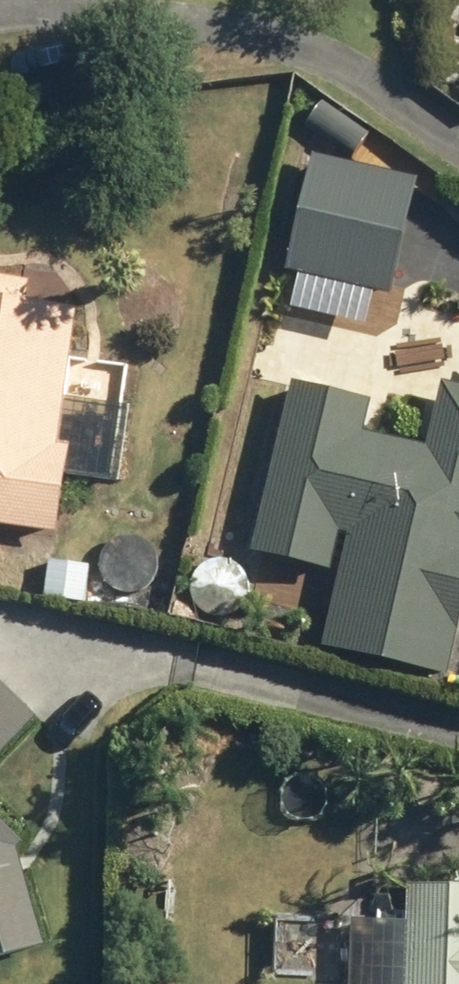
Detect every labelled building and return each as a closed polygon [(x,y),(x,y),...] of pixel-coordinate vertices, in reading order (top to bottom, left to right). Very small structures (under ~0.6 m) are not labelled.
[(428,91),(458,112),(458,84),(442,72),(428,91)] [(319,160),(294,258),(391,282),(416,185),(319,160)] [(67,304),(15,297),(18,277),(0,275),(0,523),(46,529),(54,470),(105,477),(115,403),(54,395),(67,304)] [(340,362),(318,370),(326,392),(347,384),(340,362)] [(341,530),(314,643),(436,672),(458,573),(458,385),(434,379),(418,445),(289,414),(266,512),(341,530)] [(36,594),(77,599),(81,562),(40,557),(36,594)] [(26,711),(0,687),(0,738),(26,711)] [(34,943),(7,843),(13,837),(0,824),(0,953),(34,943)] [(397,918),(336,917),(334,983),(458,983),(458,882),(398,881),(397,918)]
